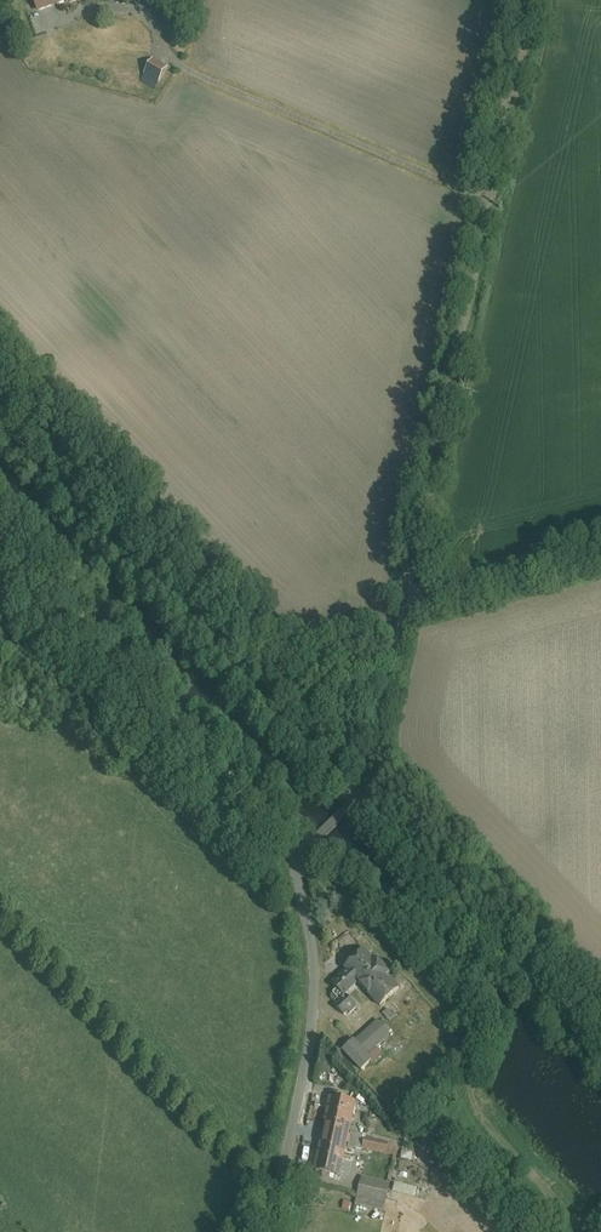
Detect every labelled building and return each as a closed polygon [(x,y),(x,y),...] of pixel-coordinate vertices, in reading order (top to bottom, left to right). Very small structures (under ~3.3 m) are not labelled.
[(38,13),(70,0),(33,0),(38,13)] [(553,20),(541,18),(537,32),(550,35),(553,20)] [(166,70),(154,62),(145,76),(157,84),(166,70)] [(402,990),(364,949),(324,987),(337,1001),(352,987),(377,1013),(402,990)] [(369,1063),(365,1059),(389,1037),(376,1023),(352,1045),(350,1043),(337,1055),(356,1075),(369,1063)] [(310,1177),(337,1182),(353,1107),(326,1101),(310,1177)] [(363,1142),(360,1152),(384,1157),(386,1147),(363,1142)] [(358,1180),(352,1206),(381,1213),(387,1187),(358,1180)]
